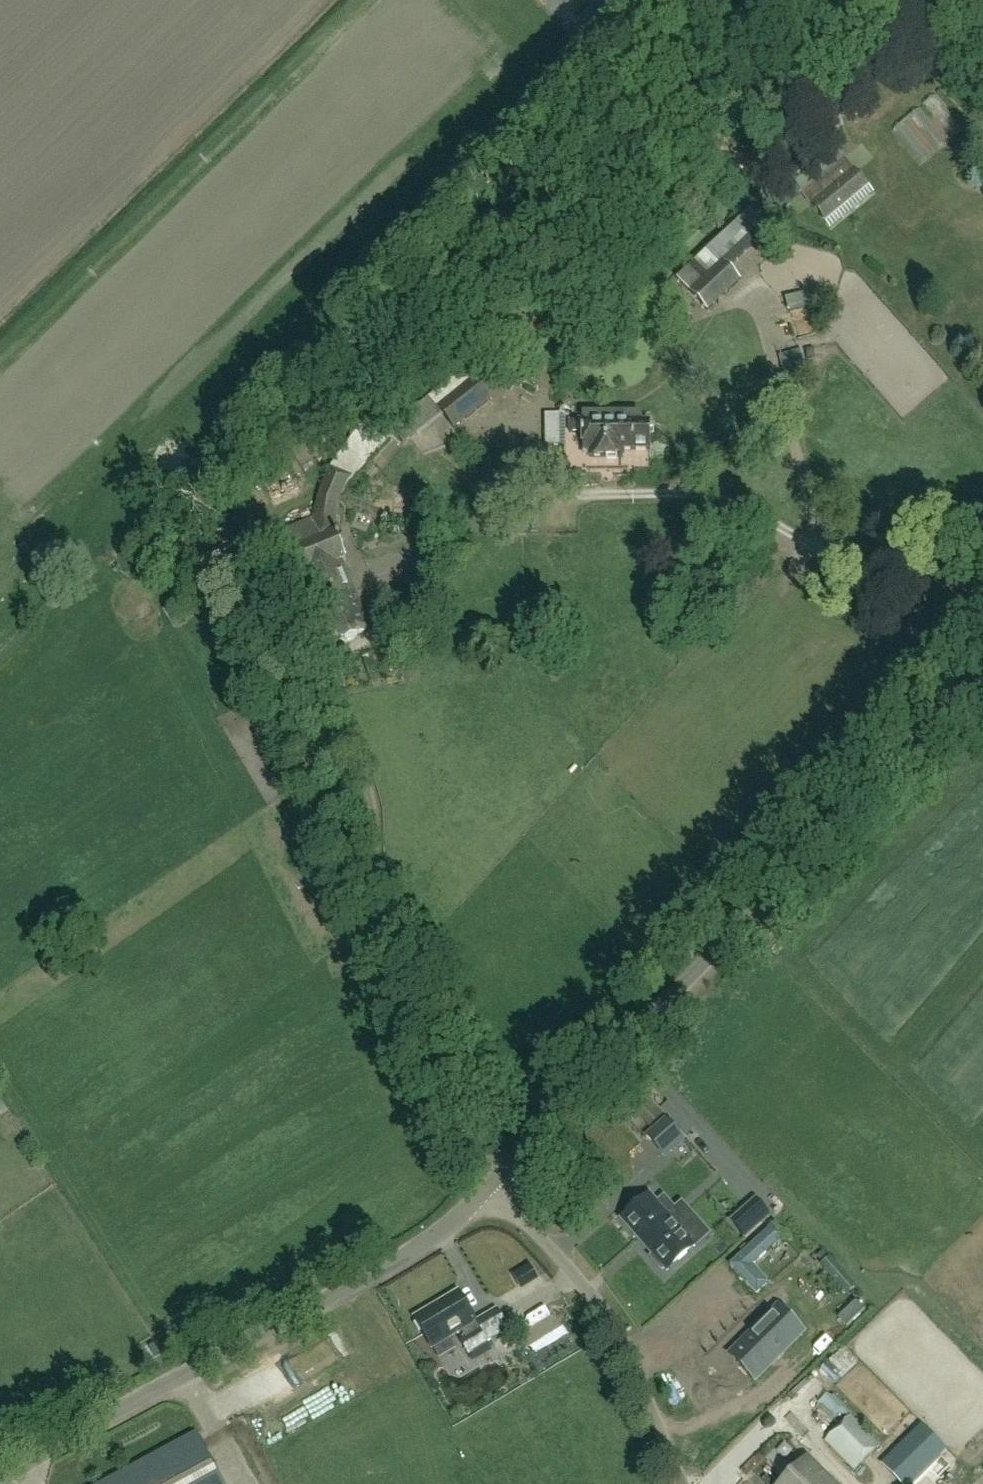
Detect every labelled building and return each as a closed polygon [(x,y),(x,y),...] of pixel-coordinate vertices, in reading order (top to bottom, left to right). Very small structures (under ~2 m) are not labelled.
[(936,95),(924,104),(952,138),(962,129),(936,95)] [(868,190),(827,140),(787,173),(827,223),(868,190)] [(726,266),(759,234),(742,216),(705,251),(676,279),(707,313),(740,281),(726,266)] [(745,286),(761,277),(752,260),(736,269),(745,286)] [(812,313),(806,301),(785,311),(791,323),(812,313)] [(391,426),(403,442),(440,413),(453,428),(489,399),(465,368),(391,426)] [(565,413),(547,413),(547,447),(566,447),(565,413)] [(623,452),(650,452),(650,424),(639,424),(639,415),(589,415),(589,424),(575,424),(575,435),(589,435),(589,459),(623,459),(623,452)] [(275,432),(300,467),(319,454),(293,419),(275,432)] [(326,476),(351,477),(378,448),(357,429),(329,467),(326,476)] [(317,500),(310,521),(284,532),(317,613),(327,610),(356,598),(341,561),(346,559),(337,537),(335,538),(336,511),(338,510),(339,504),(343,492),(351,477),(326,476),(321,488),(317,500)] [(327,610),(317,613),(330,646),(341,642),(346,644),(356,640),(358,635),(369,630),(356,598),(327,610)] [(646,1136),(663,1156),(682,1139),(665,1119),(646,1136)] [(620,1215),(650,1186),(637,1172),(606,1201),(620,1215)] [(664,1268),(666,1271),(694,1246),(682,1232),(688,1226),(663,1198),(657,1204),(649,1195),(621,1220),(652,1255),(649,1258),(661,1271),(664,1268)] [(744,1236),(753,1228),(768,1215),(755,1200),(740,1213),(731,1221),(744,1236)] [(775,1225),(730,1266),(757,1295),(769,1285),(753,1267),(786,1237),(775,1225)] [(529,1267),(522,1276),(532,1283),(538,1274),(529,1267)] [(497,1309),(474,1321),(458,1293),(414,1318),(431,1348),(461,1331),(465,1338),(460,1341),(468,1356),(470,1355),(473,1361),(493,1350),(489,1343),(509,1332),(497,1309)] [(515,1328),(509,1331),(513,1337),(519,1334),(515,1328)] [(763,1427),(790,1402),(735,1342),(707,1367),(763,1427)] [(854,1470),(879,1446),(851,1417),(826,1441),(854,1470)] [(919,1428),(882,1466),(901,1483),(912,1483),(943,1452),(919,1428)] [(195,1432),(98,1483),(224,1483),(195,1432)] [(807,1461),(806,1460),(783,1483),(846,1483),(855,1475),(828,1448),(815,1462),(810,1458),(807,1461)]
